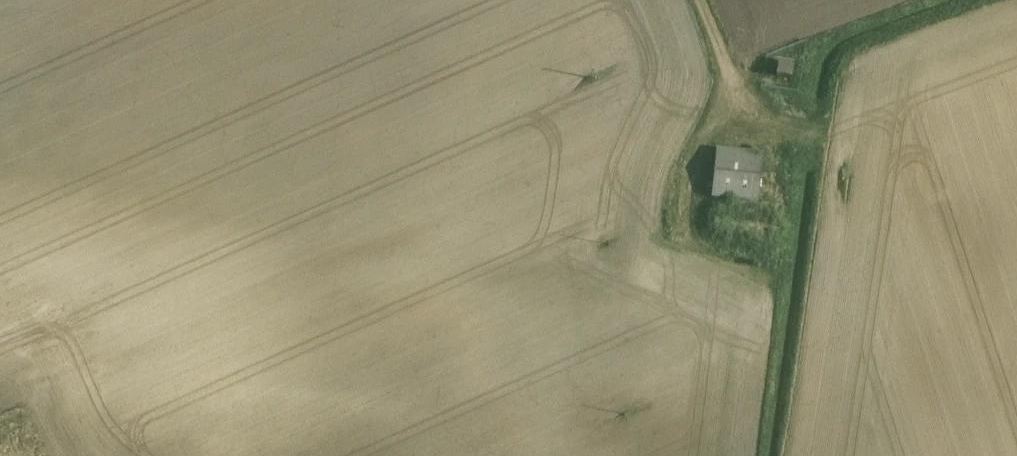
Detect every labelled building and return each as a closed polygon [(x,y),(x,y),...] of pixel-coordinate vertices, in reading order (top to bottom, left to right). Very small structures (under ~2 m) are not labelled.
[(793,66),(778,63),(776,78),(790,81),(793,66)] [(762,157),(716,152),(712,191),(758,196),(762,157)]
